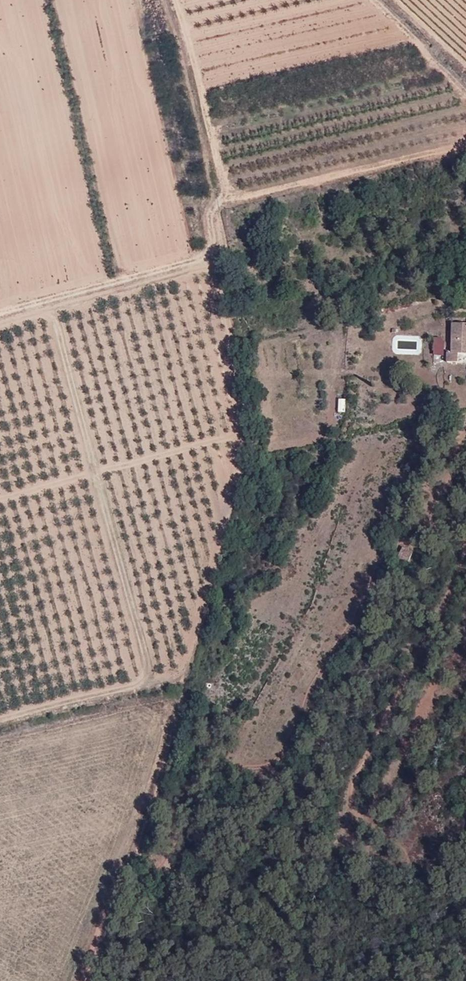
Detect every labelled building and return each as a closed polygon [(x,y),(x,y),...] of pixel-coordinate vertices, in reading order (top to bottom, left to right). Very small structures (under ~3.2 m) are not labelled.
[(465,354),(465,325),(452,325),(452,353),(447,353),(447,363),(458,363),(459,354),(465,354)] [(435,357),(445,357),(445,340),(435,340),(435,357)] [(399,553),(387,551),(385,560),(396,563),(399,553)]
